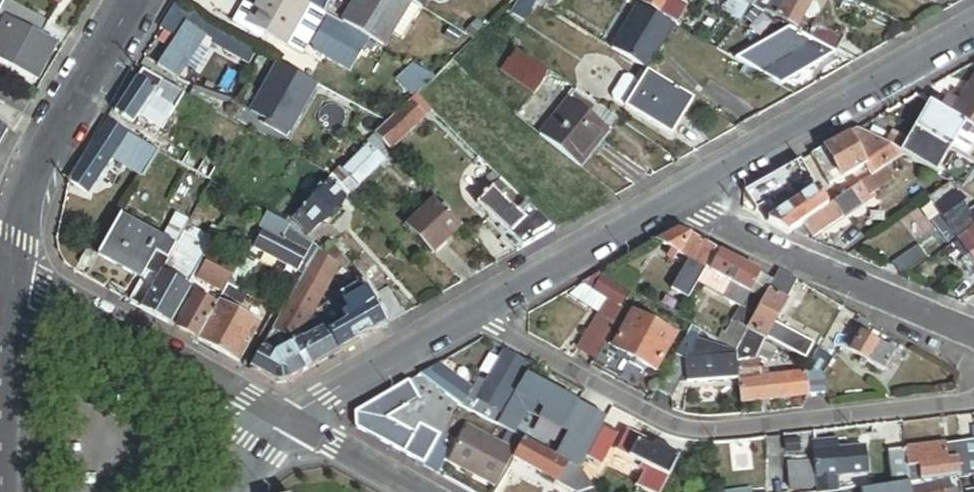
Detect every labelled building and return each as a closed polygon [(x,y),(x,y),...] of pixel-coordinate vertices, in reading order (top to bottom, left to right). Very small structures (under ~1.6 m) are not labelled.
[(9,0),(7,0),(0,12),(10,18),(43,36),(50,23),(9,0)] [(304,0),(259,0),(246,21),(263,31),(283,42),(307,1),(304,0)] [(309,3),(311,4),(322,10),(328,0),(311,0),(309,3)] [(408,0),(359,0),(345,23),(385,47),(393,33),(412,2),(408,0)] [(412,2),(420,7),(423,9),(428,0),(408,0),(412,2)] [(534,0),(518,0),(511,13),(524,21),(536,2),(534,0)] [(622,0),(569,0),(567,4),(610,29),(626,2),(622,0)] [(642,3),(659,13),(665,3),(667,0),(644,0),(642,3)] [(751,8),(764,15),(767,10),(777,16),(784,5),(775,0),(757,0),(751,8)] [(784,5),(777,16),(795,27),(801,15),(809,2),(810,0),(786,0),(784,5)] [(309,3),(307,1),(283,42),(287,45),(311,4),(309,3)] [(420,7),(412,2),(393,33),(402,38),(420,7)] [(814,4),(809,2),(801,15),(807,19),(814,18),(817,12),(814,4)] [(238,39),(180,3),(164,29),(178,38),(188,22),(207,34),(232,49),(238,39)] [(765,16),(751,9),(746,18),(760,25),(765,16)] [(43,36),(10,18),(3,31),(0,29),(0,59),(39,81),(49,62),(45,60),(54,42),(43,36)] [(261,35),(263,31),(246,21),(244,25),(261,35)] [(195,54),(207,34),(188,22),(178,38),(161,65),(181,77),(189,65),(195,54)] [(819,26),(810,40),(835,55),(844,39),(819,26)] [(810,40),(791,30),(734,61),(780,88),(838,56),(835,55),(810,40)] [(255,49),(238,39),(232,49),(249,60),(255,49)] [(547,73),(515,50),(501,71),(533,94),(547,73)] [(202,58),(195,54),(189,65),(195,69),(202,58)] [(287,129),(314,82),(277,60),(250,107),(266,116),(287,129)] [(163,81),(144,71),(117,112),(134,124),(140,114),(163,81)] [(673,136),(682,122),(676,119),(690,97),(649,72),(642,83),(627,108),(673,136)] [(616,101),(627,108),(642,83),(632,76),(625,78),(615,95),(616,101)] [(960,101),(949,94),(939,110),(966,126),(970,128),(973,131),(973,79),(960,101)] [(163,81),(140,114),(164,129),(186,94),(163,81)] [(618,120),(576,89),(541,138),(583,169),(618,120)] [(430,112),(415,96),(407,103),(423,119),(430,112)] [(682,122),(695,100),(690,97),(676,119),(682,122)] [(423,119),(407,103),(373,138),(376,141),(389,153),(423,119)] [(939,110),(930,104),(915,130),(951,152),(953,147),(962,133),(966,126),(939,110)] [(284,134),(287,129),(266,116),(263,122),(284,134)] [(131,135),(110,123),(101,136),(120,148),(121,149),(131,135)] [(0,125),(0,145),(8,130),(0,125)] [(970,128),(966,126),(962,133),(966,136),(970,128)] [(878,142),(857,130),(849,135),(858,153),(878,142)] [(951,152),(915,130),(908,142),(899,137),(891,150),(902,157),(935,177),(951,152)] [(962,133),(953,147),(966,154),(973,142),(973,141),(966,136),(962,133)] [(161,152),(131,135),(121,149),(153,167),(161,152)] [(858,153),(849,135),(825,148),(843,180),(866,167),(858,153)] [(101,136),(88,155),(74,185),(90,195),(120,148),(101,136)] [(390,155),(389,153),(376,141),(347,170),(344,166),(333,178),(336,181),(350,195),(390,155)] [(902,157),(891,150),(878,142),(858,153),(866,167),(872,178),(902,157)] [(843,180),(825,148),(812,156),(829,186),(830,188),(843,180)] [(217,170),(191,154),(185,164),(211,180),(217,170)] [(770,209),(814,186),(801,162),(745,194),(756,211),(768,205),(770,209)] [(887,170),(877,177),(884,188),(895,181),(887,170)] [(525,249),(546,237),(520,213),(529,205),(495,173),(486,182),(491,186),(486,191),(489,193),(486,196),(488,197),(480,206),(525,249)] [(973,199),(973,173),(962,192),(973,199)] [(332,176),(320,188),(324,193),(331,186),(336,181),(333,178),(332,176)] [(866,184),(865,183),(849,193),(858,207),(874,196),(873,195),(884,188),(877,177),(866,184)] [(350,195),(336,181),(331,186),(346,201),(351,196),(350,195)] [(331,186),(324,193),(315,202),(289,228),(306,241),(346,201),(331,186)] [(829,186),(818,192),(827,208),(837,201),(830,188),(829,186)] [(953,195),(947,187),(927,201),(933,210),(953,195)] [(324,193),(320,188),(311,197),(315,202),(324,193)] [(803,225),(827,208),(818,192),(768,224),(787,235),(803,225)] [(858,207),(849,193),(837,201),(827,208),(803,225),(813,240),(860,209),(858,207)] [(969,217),(953,195),(933,210),(939,218),(949,232),(965,220),(969,217)] [(433,254),(461,225),(436,200),(408,230),(433,254)] [(546,237),(556,231),(529,205),(520,213),(546,237)] [(248,251),(268,215),(259,210),(229,264),(224,261),(220,269),(234,277),(248,251)] [(180,242),(191,221),(177,213),(166,234),(180,242)] [(177,247),(124,218),(103,256),(146,280),(155,286),(162,273),(169,261),(177,247)] [(949,232),(939,218),(930,225),(946,247),(955,241),(949,232)] [(282,241),(285,236),(289,230),(271,220),(255,248),(299,272),(308,255),(293,247),(282,241)] [(973,231),(965,220),(949,232),(955,241),(956,243),(957,242),(973,231)] [(973,231),(957,242),(959,245),(973,265),(973,230),(973,231)] [(680,231),(658,243),(672,252),(680,256),(691,238),(680,231)] [(296,242),(285,236),(282,241),(293,247),(296,242)] [(717,253),(691,238),(680,256),(691,262),(707,271),(717,253)] [(296,242),(293,247),(308,255),(313,247),(298,239),(296,242)] [(959,245),(950,252),(971,281),(973,279),(973,265),(959,245)] [(169,261),(180,267),(188,253),(177,247),(169,261)] [(341,267),(345,270),(349,265),(333,248),(326,256),(341,267)] [(927,261),(918,249),(894,266),(903,278),(927,261)] [(258,256),(248,251),(234,277),(229,285),(239,290),(244,282),(258,256)] [(340,268),(318,251),(307,271),(330,284),(340,268)] [(680,256),(672,252),(668,260),(676,264),(680,256)] [(722,256),(717,253),(707,271),(699,286),(724,300),(732,287),(711,274),(722,256)] [(229,285),(234,277),(220,269),(224,261),(212,254),(198,279),(224,294),(225,293),(229,285)] [(769,292),(773,285),(722,256),(711,274),(732,287),(762,304),(769,292)] [(188,288),(195,275),(180,267),(169,261),(162,273),(188,288)] [(707,271),(691,262),(673,293),(689,302),(699,286),(707,271)] [(615,268),(609,278),(634,293),(642,279),(619,266),(615,268)] [(330,284),(307,271),(289,303),(312,316),(317,309),(330,284)] [(192,290),(188,288),(162,273),(155,286),(143,308),(172,325),(192,290)] [(798,283),(780,273),(774,282),(792,292),(798,283)] [(596,292),(605,278),(602,276),(590,283),(587,286),(596,292)] [(609,300),(623,308),(631,294),(605,278),(596,292),(609,300)] [(155,286),(146,280),(133,303),(143,308),(155,286)] [(792,292),(774,282),(773,285),(769,292),(786,303),(792,292)] [(362,342),(387,327),(363,284),(340,298),(350,315),(345,318),(335,324),(339,331),(351,324),(362,342)] [(247,295),(239,290),(229,285),(225,293),(243,303),(247,295)] [(573,297),(600,315),(609,300),(596,292),(587,286),(573,297)] [(746,332),(762,304),(732,287),(724,300),(722,305),(741,316),(724,346),(735,351),(746,332)] [(391,325),(406,316),(391,288),(375,297),(391,325)] [(769,292),(762,304),(746,332),(763,342),(764,342),(786,303),(769,292)] [(195,294),(177,327),(199,339),(217,306),(195,294)] [(268,298),(265,304),(278,312),(282,306),(268,298)] [(578,353),(595,363),(626,310),(623,308),(609,300),(600,315),(578,353)] [(217,306),(199,339),(240,362),(261,325),(220,302),(217,306)] [(312,316),(289,303),(264,347),(280,355),(323,331),(312,316)] [(331,304),(322,316),(331,327),(335,324),(345,318),(331,304)] [(323,331),(331,327),(322,316),(317,309),(312,316),(323,331)] [(659,330),(650,325),(634,316),(612,355),(654,378),(676,339),(659,330)] [(867,324),(858,319),(841,349),(850,354),(860,335),(861,336),(867,324)] [(654,320),(650,325),(659,330),(662,325),(654,320)] [(289,383),(362,342),(351,324),(339,331),(335,324),(331,327),(323,331),(280,355),(264,347),(252,369),(277,382),(289,383)] [(703,333),(694,328),(677,357),(687,363),(688,375),(689,387),(739,383),(735,351),(698,342),(703,333)] [(763,342),(746,332),(735,351),(739,383),(742,406),(738,364),(751,362),(763,342)] [(860,335),(850,354),(883,373),(894,354),(861,336),(860,335)] [(457,382),(448,399),(459,405),(496,425),(528,367),(505,354),(487,387),(479,382),(474,392),(457,382)] [(687,363),(677,357),(657,394),(672,402),(688,375),(687,363)] [(760,361),(751,362),(738,364),(742,406),(790,400),(787,378),(762,381),(760,361)] [(436,371),(427,387),(448,399),(457,382),(436,371)] [(806,376),(787,378),(790,400),(808,398),(806,376)] [(806,376),(808,398),(826,396),(823,380),(818,376),(806,376)] [(528,378),(518,397),(533,405),(547,412),(557,393),(528,378)] [(427,387),(416,380),(411,383),(422,403),(388,423),(416,438),(435,449),(438,443),(444,432),(459,405),(448,399),(427,387)] [(422,403),(411,383),(357,414),(357,430),(405,457),(416,438),(388,423),(422,403)] [(517,396),(507,415),(523,424),(528,414),(533,405),(518,397),(517,396)] [(533,405),(528,414),(552,426),(557,417),(547,412),(533,405)] [(588,460),(605,428),(577,412),(560,444),(588,460)] [(507,415),(500,428),(516,437),(523,424),(507,415)] [(515,453),(469,428),(449,464),(495,489),(515,453)] [(620,436),(605,428),(588,460),(603,468),(620,436)] [(450,436),(444,432),(438,443),(444,447),(450,436)] [(630,433),(620,453),(653,470),(641,491),(661,491),(677,464),(679,459),(630,433)] [(416,438),(405,457),(425,467),(435,449),(416,438)] [(545,453),(525,442),(515,461),(558,486),(569,466),(545,453)] [(444,447),(438,443),(435,449),(425,467),(438,475),(444,464),(443,464),(451,450),(444,447)] [(816,445),(817,455),(835,453),(834,443),(816,445)] [(964,445),(967,472),(968,479),(968,480),(973,479),(973,444),(964,445)] [(945,448),(905,453),(908,487),(910,486),(912,486),(945,482),(949,482),(947,467),(945,448)] [(835,453),(838,482),(865,479),(862,450),(835,453)] [(821,491),(839,491),(838,482),(835,453),(817,455),(821,491)] [(908,487),(905,453),(891,455),(894,488),(908,487)] [(818,488),(814,455),(798,456),(802,490),(818,488)] [(569,466),(558,486),(571,491),(581,491),(586,482),(580,473),(569,466)] [(949,482),(960,481),(960,480),(959,473),(959,466),(947,467),(949,482)] [(968,480),(960,481),(964,491),(973,491),(973,479),(968,480)] [(586,482),(581,491),(594,491),(586,482)] [(945,482),(912,486),(914,491),(946,491),(945,484),(945,482)] [(946,491),(960,491),(959,482),(945,484),(946,491)]
